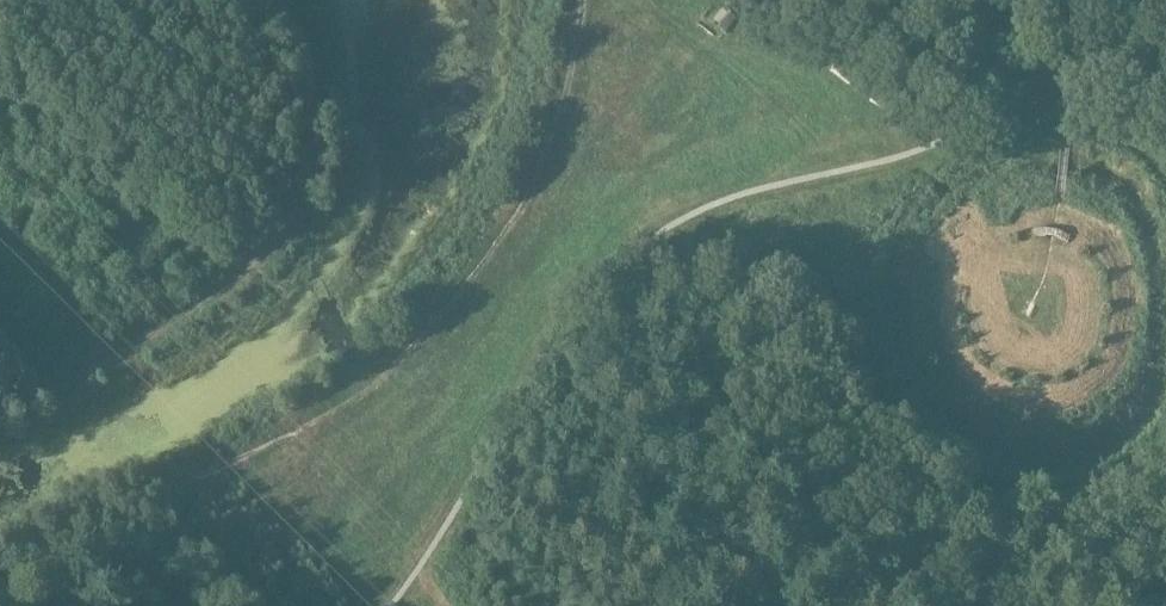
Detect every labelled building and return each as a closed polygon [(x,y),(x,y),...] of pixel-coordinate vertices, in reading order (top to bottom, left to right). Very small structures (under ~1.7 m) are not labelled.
[(738,21),(725,8),(713,19),(726,32),(738,21)]
